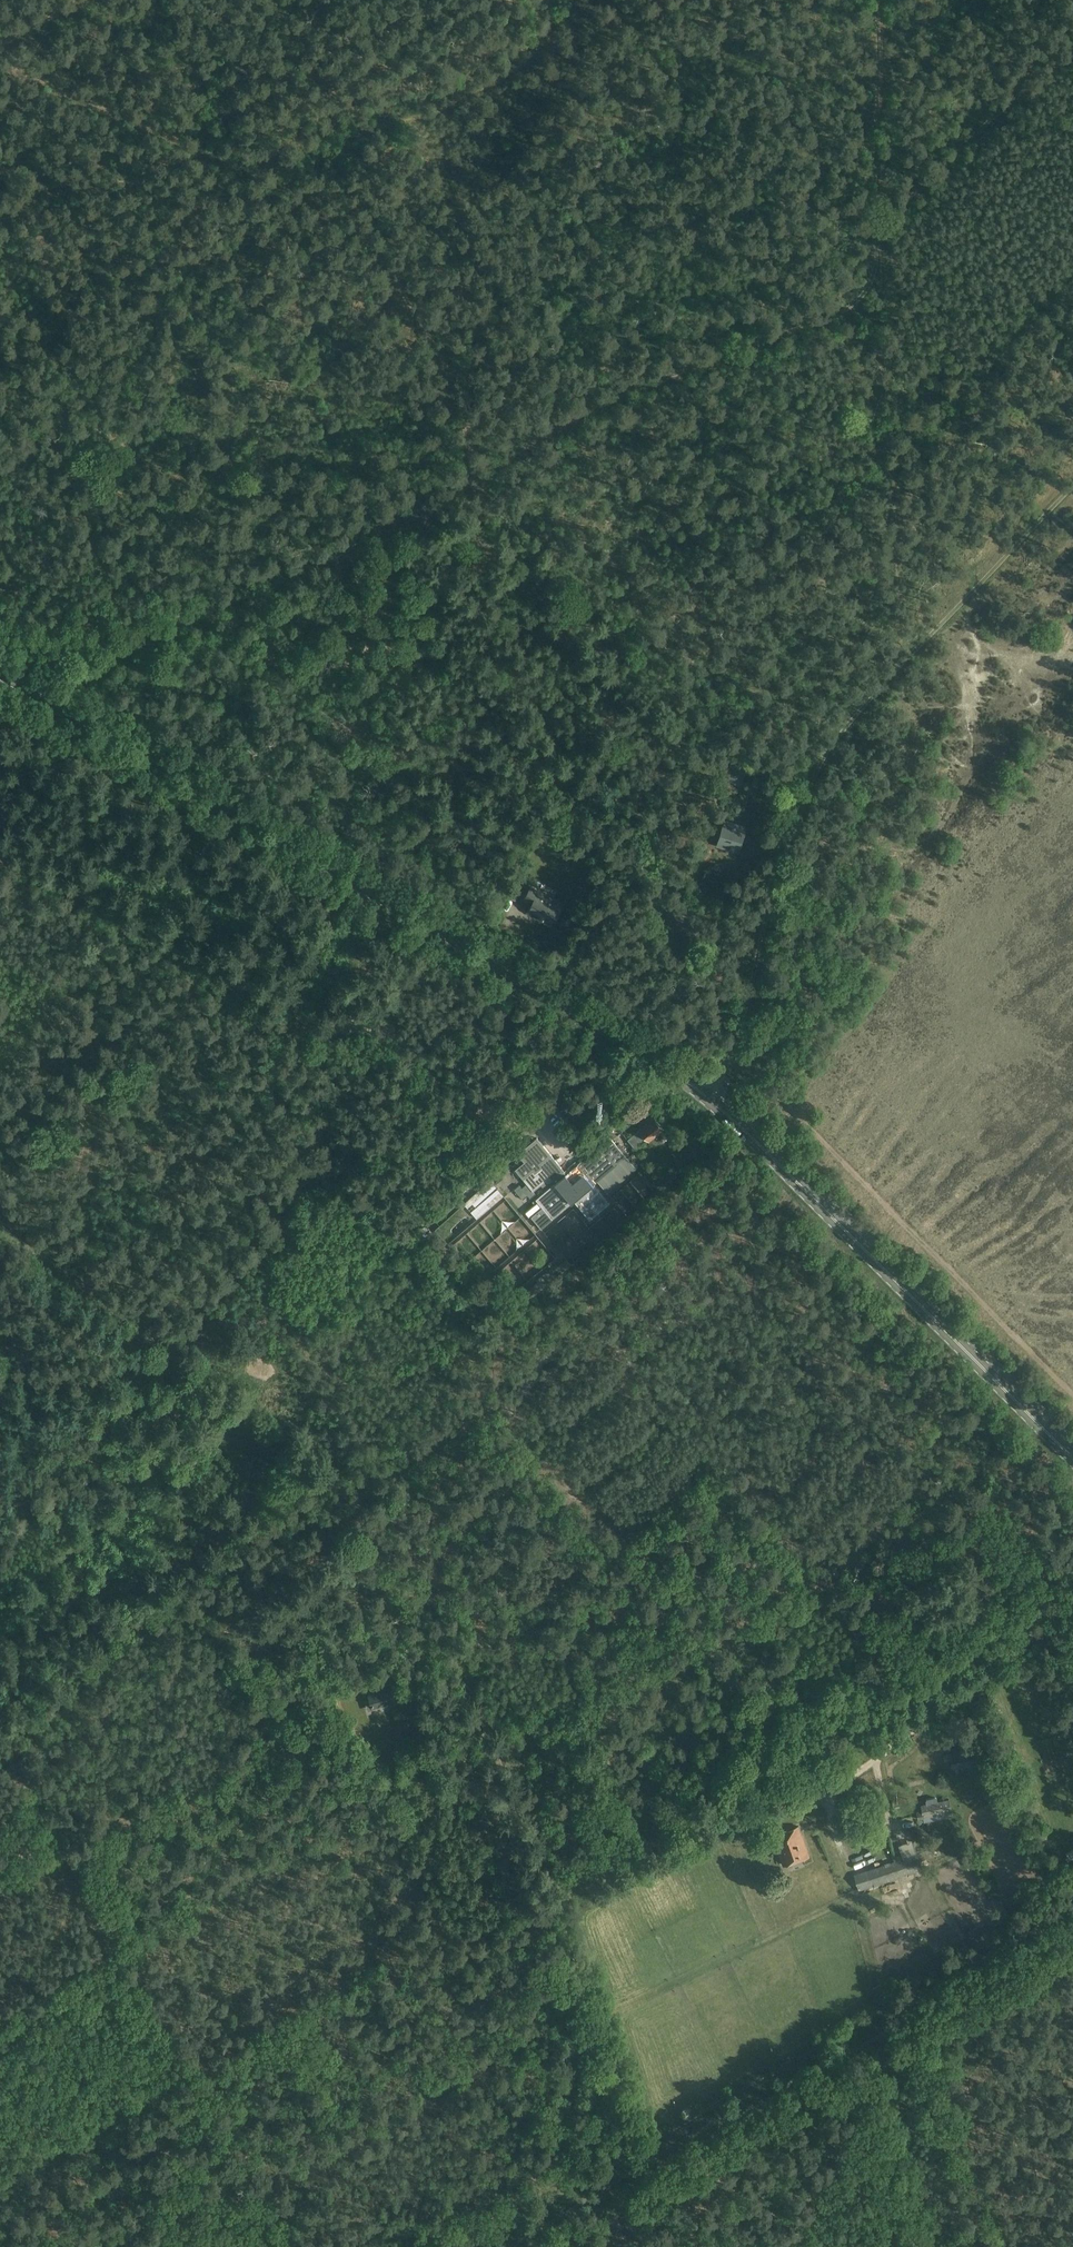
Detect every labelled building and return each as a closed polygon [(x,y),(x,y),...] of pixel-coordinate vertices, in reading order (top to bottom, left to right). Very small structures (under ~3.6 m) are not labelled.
[(739,786),(748,770),(732,762),(724,778),(739,786)] [(742,829),(724,824),(717,847),(736,853),(737,846),(740,847),(743,836),(741,835),(742,829)] [(552,925),(563,906),(531,888),(525,898),(529,901),(527,905),(530,907),(528,911),(552,925)] [(568,1102),(563,1106),(578,1121),(583,1117),(568,1102)] [(611,1110),(615,1115),(625,1108),(620,1102),(611,1110)] [(653,1119),(640,1130),(628,1139),(635,1149),(647,1139),(648,1140),(662,1129),(653,1119)] [(524,1162),(515,1170),(533,1191),(550,1177),(555,1183),(536,1199),(542,1207),(531,1217),(541,1228),(574,1201),(589,1220),(609,1203),(593,1184),(597,1181),(608,1193),(637,1168),(609,1136),(566,1173),(536,1138),(517,1154),(524,1162)] [(492,1163),(475,1178),(479,1183),(497,1167),(492,1163)] [(536,1194),(527,1184),(522,1188),(519,1185),(514,1189),(523,1200),(528,1195),(530,1198),(536,1194)] [(397,1688),(369,1696),(373,1708),(400,1700),(397,1688)] [(950,1753),(953,1770),(975,1766),(971,1749),(950,1753)] [(925,1822),(952,1816),(949,1799),(938,1802),(937,1798),(935,1797),(927,1799),(926,1801),(927,1804),(920,1806),(921,1811),(916,1812),(917,1820),(924,1819),(925,1822)] [(772,1835),(783,1865),(808,1856),(797,1826),(772,1835)] [(924,1859),(934,1855),(931,1848),(920,1852),(922,1859),(924,1859)] [(854,1874),(859,1891),(922,1870),(917,1854),(898,1860),(896,1854),(892,1856),(893,1861),(854,1874)] [(893,1909),(894,1920),(908,1919),(906,1908),(893,1909)]
